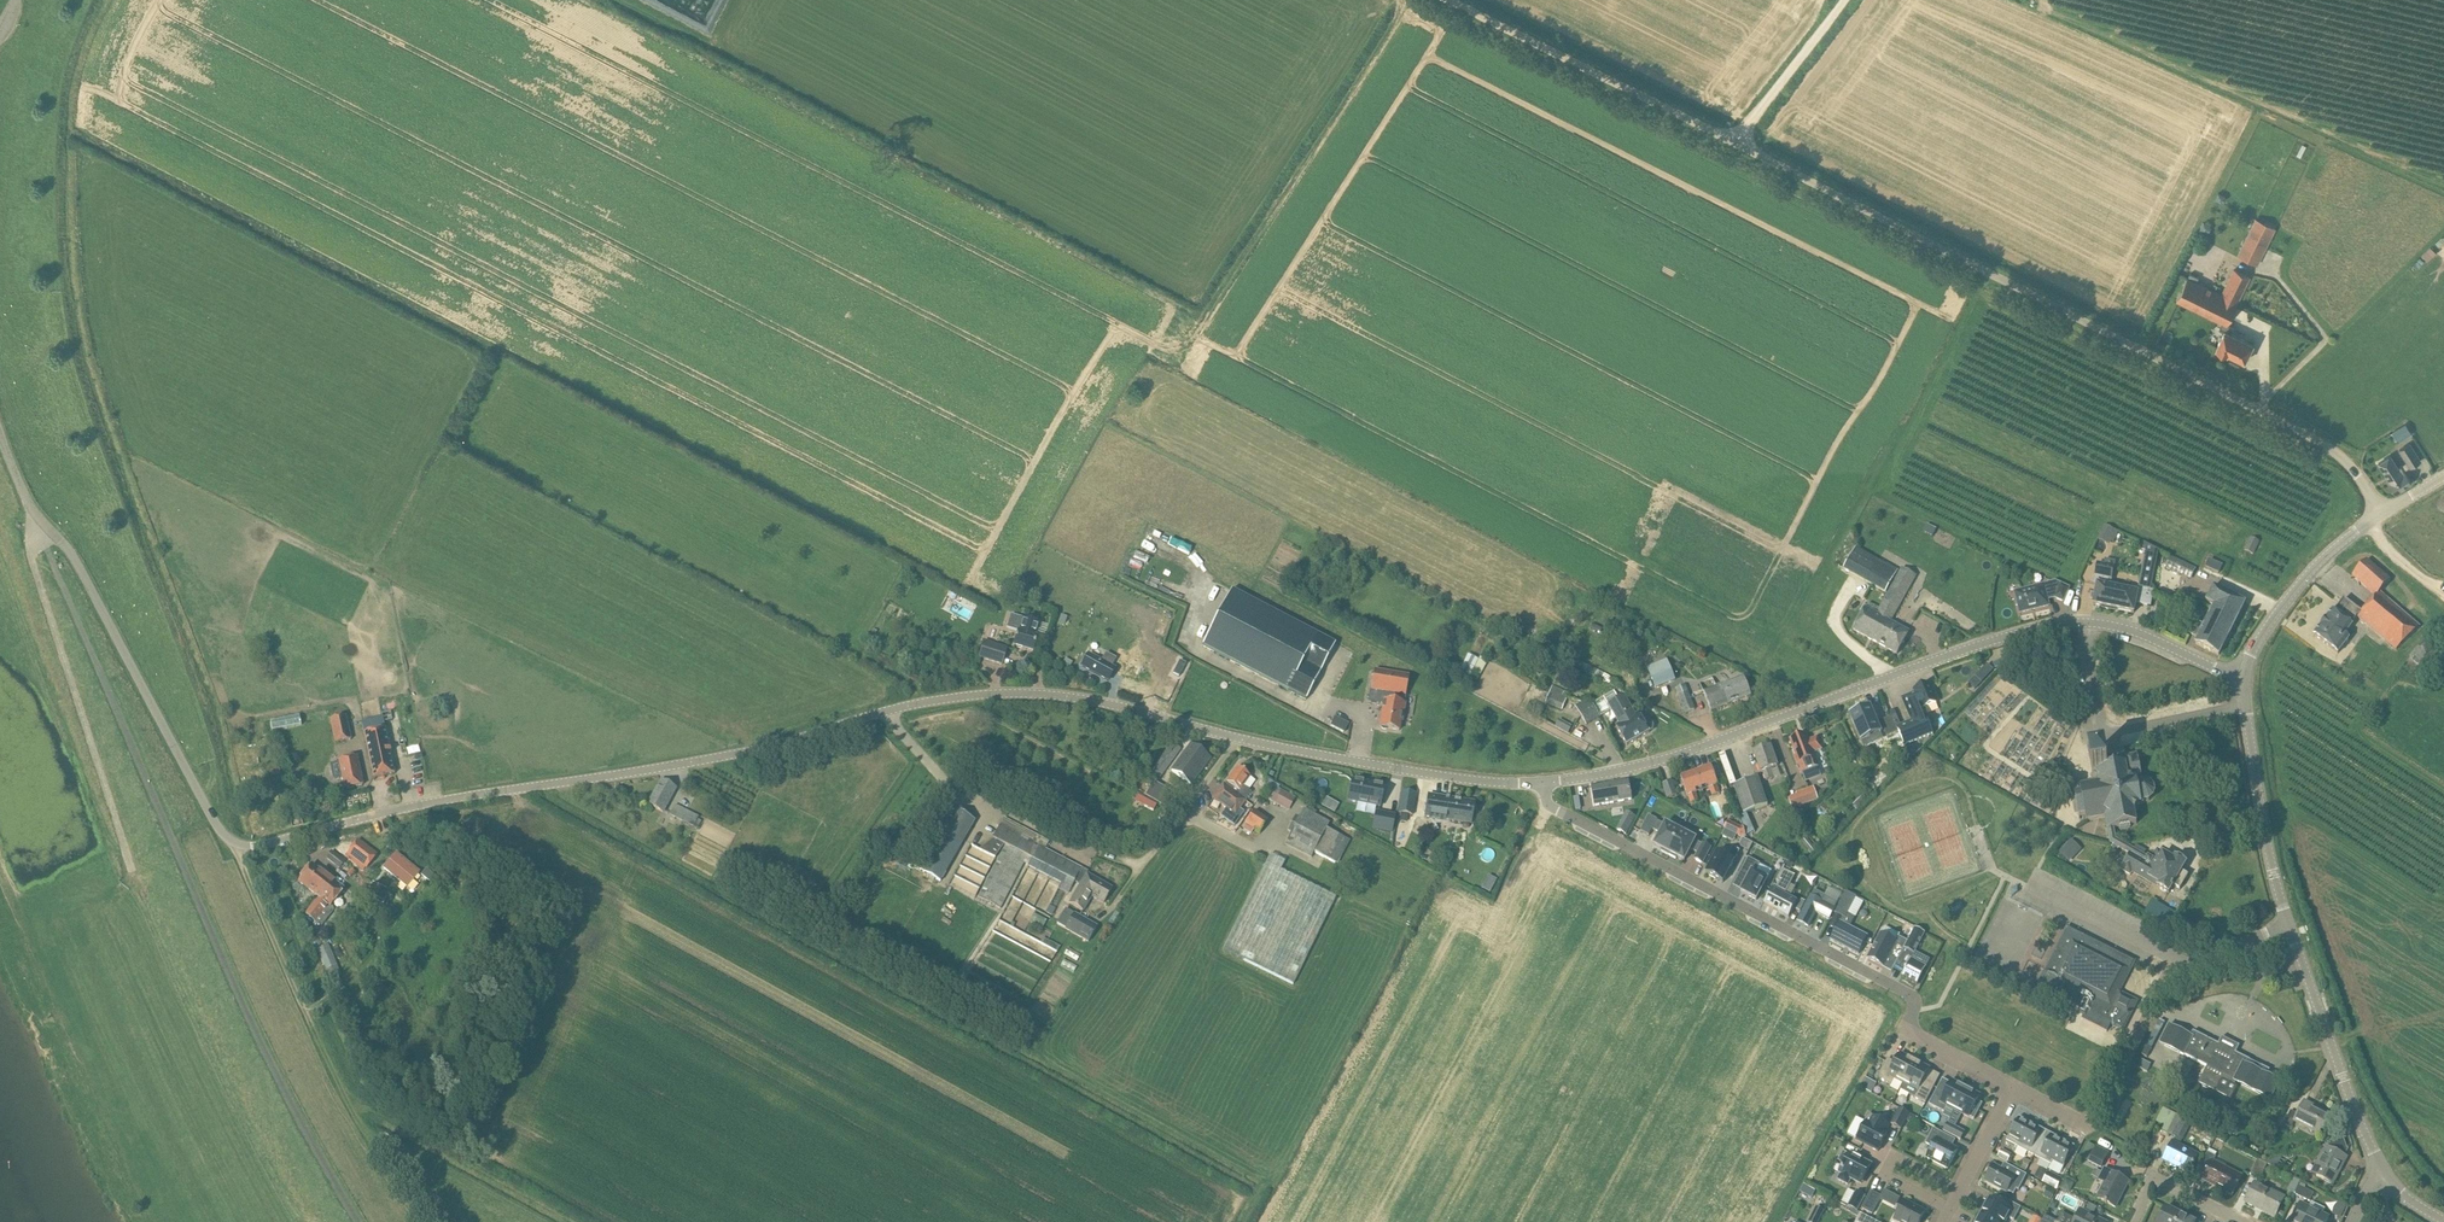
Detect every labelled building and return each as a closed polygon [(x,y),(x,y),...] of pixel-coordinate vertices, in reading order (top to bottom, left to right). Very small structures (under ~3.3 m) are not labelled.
[(2218,193),(2215,200),(2222,204),(2222,203),(2223,203),(2226,198),(2225,198),(2225,197),(2218,193)] [(2276,230),(2255,219),(2238,254),(2259,265),(2276,230)] [(2203,222),(2200,230),(2207,233),(2208,232),(2209,232),(2211,228),(2210,227),(2211,226),(2203,222)] [(2234,269),(2222,295),(2238,303),(2250,277),(2234,269)] [(2238,303),(2222,295),(2188,278),(2177,302),(2222,324),(2219,330),(2224,333),(2216,349),(2228,354),(2229,357),(2242,363),(2243,362),(2245,363),(2249,355),(2249,354),(2253,345),(2232,334),(2235,328),(2229,325),(2239,304),(2238,303)] [(2406,425),(2394,432),(2399,441),(2411,433),(2406,425)] [(2421,461),(2410,443),(2400,450),(2407,461),(2400,466),(2401,466),(2398,467),(2391,456),(2378,463),(2391,483),(2389,484),(2395,494),(2412,483),(2404,471),(2410,467),(2411,467),(2421,461)] [(2113,529),(2104,525),(2098,539),(2106,543),(2113,529)] [(2260,541),(2251,537),(2245,551),(2254,555),(2260,541)] [(2159,551),(2144,544),(2143,551),(2158,554),(2159,551)] [(1844,568),(1865,579),(1877,558),(1856,547),(1844,568)] [(2192,575),(2195,568),(2170,557),(2166,568),(2181,575),(2183,571),(2192,575)] [(1877,558),(1865,579),(1887,591),(1899,570),(1877,558)] [(2151,590),(2156,566),(2143,563),(2137,593),(2110,587),(2115,562),(2105,560),(2104,565),(2097,564),(2093,584),(2097,585),(2095,593),(2090,592),(2089,599),(2094,600),(2093,604),(2133,613),(2135,603),(2151,606),(2154,591),(2151,590)] [(2393,580),(2368,560),(2355,575),(2380,594),(2365,611),(2348,598),(2337,611),(2335,611),(2317,635),(2341,653),(2352,639),(2348,635),(2355,625),(2354,624),(2361,616),(2399,650),(2422,626),(2382,592),(2393,580)] [(2224,567),(2211,561),(2208,568),(2221,574),(2224,567)] [(1902,567),(1900,571),(1888,592),(1890,593),(1878,615),(1888,620),(1886,624),(1886,625),(1885,627),(1887,629),(1880,643),(1899,653),(1911,631),(1892,620),(1916,575),(1902,567)] [(2049,605),(2044,584),(2015,591),(2020,612),(2049,605)] [(2069,588),(2062,584),(2056,597),(2063,601),(2069,588)] [(2206,601),(2215,605),(2238,617),(2245,602),(2213,586),(2206,601)] [(1336,644),(1232,590),(1203,646),(1306,700),(1336,644)] [(1855,629),(1880,643),(1887,629),(1885,627),(1886,625),(1886,624),(1888,620),(1878,615),(1890,593),(1888,592),(1879,608),(1869,602),(1855,629)] [(2219,655),(2238,617),(2215,605),(2205,625),(2196,621),(2190,633),(2199,637),(2196,643),(2219,655)] [(1061,615),(1058,624),(1065,626),(1068,618),(1061,615)] [(1159,632),(1165,634),(1168,619),(1162,617),(1159,632)] [(1041,623),(1023,618),(1015,647),(1034,652),(1038,638),(1037,637),(1041,623)] [(1529,629),(1527,637),(1545,641),(1547,633),(1529,629)] [(2429,637),(2427,639),(2426,639),(2409,656),(2432,678),(2443,665),(2443,663),(2443,662),(2443,661),(2443,653),(2429,637)] [(1008,648),(984,641),(979,658),(1003,665),(1008,648)] [(1107,681),(1114,669),(1089,654),(1082,666),(1107,681)] [(1065,659),(1063,664),(1069,668),(1072,663),(1065,659)] [(1555,659),(1550,667),(1558,672),(1563,663),(1555,659)] [(1676,681),(1667,659),(1647,666),(1656,689),(1676,681)] [(1988,665),(1976,676),(1982,682),(1993,670),(1988,665)] [(1374,670),(1370,692),(1369,702),(1379,703),(1380,701),(1384,702),(1380,727),(1382,727),(1382,729),(1386,730),(1388,728),(1399,731),(1402,716),(1403,716),(1405,704),(1404,703),(1409,676),(1374,670)] [(1753,695),(1746,677),(1718,688),(1715,678),(1702,683),(1713,710),(1753,695)] [(1937,703),(1929,684),(1912,691),(1913,693),(1902,698),(1908,712),(1912,720),(1896,727),(1904,746),(1933,734),(1925,715),(1924,715),(1922,709),(1937,703)] [(1695,709),(1686,685),(1676,689),(1685,713),(1695,709)] [(1570,693),(1553,686),(1545,703),(1562,710),(1570,693)] [(1622,725),(1639,716),(1627,696),(1620,701),(1614,691),(1592,704),(1589,698),(1576,706),(1586,725),(1613,710),(1622,725)] [(1881,731),(1871,708),(1861,713),(1860,711),(1851,715),(1862,741),(1871,737),(1870,735),(1881,731)] [(1347,732),(1352,722),(1337,715),(1332,725),(1347,732)] [(1639,717),(1639,716),(1622,725),(1622,726),(1619,728),(1629,745),(1652,732),(1651,730),(1654,728),(1655,726),(1652,721),(1649,721),(1646,722),(1642,715),(1639,717)] [(352,739),(347,716),(330,720),(335,743),(352,739)] [(1897,732),(1891,716),(1881,721),(1887,736),(1897,732)] [(397,774),(387,729),(365,733),(375,779),(397,774)] [(1818,737),(1809,740),(1806,733),(1791,739),(1796,755),(1794,755),(1801,774),(1818,767),(1813,753),(1823,750),(1818,737)] [(1755,739),(1757,749),(1772,746),(1770,735),(1755,739)] [(1183,749),(1173,742),(1150,773),(1161,779),(1183,749)] [(1211,757),(1193,744),(1174,771),(1192,784),(1211,757)] [(1778,766),(1771,746),(1755,752),(1762,772),(1764,771),(1767,780),(1774,778),(1771,768),(1778,766)] [(2109,841),(2125,851),(2128,846),(2116,840),(2113,828),(2137,823),(2135,812),(2141,806),(2140,802),(2148,801),(2152,797),(2154,793),(2153,787),(2149,784),(2144,782),(2138,783),(2137,776),(2140,776),(2137,758),(2136,755),(2124,757),(2123,752),(2105,755),(2105,753),(2089,756),(2092,771),(2093,771),(2093,772),(2091,776),(2091,779),(2095,782),(2085,784),(2084,784),(2084,783),(2084,782),(2083,782),(2082,782),(2082,781),(2081,781),(2080,781),(2080,782),(2079,782),(2078,782),(2078,783),(2077,784),(2077,785),(2077,786),(2079,792),(2074,793),(2078,816),(2085,814),(2086,820),(2105,817),(2107,829),(2109,841)] [(341,761),(342,763),(333,765),(336,779),(345,777),(347,789),(364,785),(358,757),(341,761)] [(1229,782),(1227,785),(1232,789),(1230,792),(1236,797),(1238,793),(1247,799),(1251,792),(1243,786),(1251,775),(1239,766),(1228,781),(1229,782)] [(1698,772),(1704,790),(1711,787),(1713,795),(1720,793),(1718,785),(1719,784),(1713,767),(1698,772)] [(1696,792),(1704,790),(1698,772),(1682,777),(1688,795),(1689,794),(1692,802),(1699,800),(1696,792)] [(1171,792),(1142,776),(1135,788),(1165,804),(1171,792)] [(1768,806),(1758,777),(1735,786),(1744,814),(1768,806)] [(1380,807),(1384,786),(1352,780),(1348,800),(1380,807)] [(1631,800),(1628,780),(1591,787),(1595,806),(1631,800)] [(1677,795),(1672,780),(1662,784),(1667,798),(1677,795)] [(677,789),(663,781),(650,806),(664,814),(677,789)] [(1232,789),(1227,785),(1225,784),(1216,797),(1238,813),(1247,799),(1238,793),(1236,797),(1230,792),(1232,789)] [(1818,800),(1813,786),(1796,792),(1796,794),(1788,797),(1792,808),(1818,800)] [(1295,798),(1276,787),(1270,798),(1289,808),(1295,798)] [(1413,815),(1416,793),(1402,791),(1398,813),(1413,815)] [(1869,797),(1865,793),(1854,805),(1858,809),(1869,797)] [(1575,796),(1577,809),(1583,807),(1581,795),(1575,796)] [(1476,803),(1429,796),(1426,817),(1473,824),(1476,803)] [(699,816),(675,804),(670,814),(694,827),(699,816)] [(937,835),(942,837),(923,871),(940,881),(974,821),(952,808),(937,835)] [(1330,822),(1304,809),(1299,819),(1295,817),(1288,832),(1292,834),(1287,844),(1311,858),(1314,852),(1338,864),(1350,840),(1327,828),(1330,822)] [(1268,820),(1254,811),(1243,829),(1251,834),(1254,830),(1259,833),(1268,820)] [(1395,816),(1376,812),(1373,828),(1392,831),(1395,816)] [(1669,855),(1681,832),(1666,824),(1665,825),(1657,820),(1658,819),(1649,815),(1641,831),(1649,835),(1653,829),(1661,833),(1655,845),(1662,849),(1661,851),(1669,855)] [(1631,826),(1622,821),(1617,830),(1626,834),(1631,826)] [(1741,828),(1728,821),(1724,828),(1742,836),(1746,835),(1743,827),(1741,828)] [(1074,881),(1080,884),(1086,874),(1088,870),(1040,845),(1042,841),(1037,839),(1035,843),(1000,825),(993,839),(979,849),(995,857),(1002,847),(1003,844),(1005,845),(979,897),(997,906),(1000,908),(1027,856),(1031,859),(1028,866),(1071,888),(1074,881)] [(1696,839),(1681,832),(1669,855),(1676,859),(1677,857),(1685,861),(1691,849),(1698,853),(1695,859),(1703,863),(1711,847),(1703,843),(1702,844),(1695,840),(1696,839)] [(1817,850),(1807,838),(1802,842),(1811,854),(1817,850)] [(2070,839),(2058,852),(2066,860),(2075,851),(2077,852),(2080,849),(2070,839)] [(358,840),(348,854),(367,868),(377,855),(358,840)] [(2128,846),(2125,851),(2129,853),(2120,869),(2131,876),(2132,873),(2168,894),(2173,885),(2180,890),(2189,875),(2181,871),(2185,864),(2174,857),(2173,860),(2156,851),(2151,859),(2128,846)] [(1727,857),(1718,852),(1706,873),(1723,882),(1740,851),(1733,847),(1727,857)] [(346,861),(332,851),(326,858),(340,868),(346,861)] [(384,868),(407,887),(419,872),(396,853),(384,868)] [(1285,862),(1270,854),(1221,949),(1293,985),(1336,897),(1281,869),(1285,862)] [(1748,857),(1740,872),(1749,877),(1742,890),(1741,892),(1757,900),(1768,879),(1755,873),(1760,864),(1748,857)] [(323,925),(334,911),(334,908),(332,906),(345,889),(312,864),(299,882),(319,897),(306,915),(320,926),(323,925)] [(1784,866),(1776,881),(1779,883),(1777,887),(1774,885),(1764,904),(1789,917),(1797,901),(1785,895),(1795,876),(1784,870),(1785,867),(1784,866)] [(1086,874),(1080,884),(1069,903),(1083,911),(1092,896),(1104,903),(1112,889),(1086,874)] [(1015,893),(1020,896),(1027,881),(1023,878),(1015,893)] [(374,881),(368,892),(383,899),(388,889),(374,881)] [(1814,889),(1798,920),(1809,926),(1816,912),(1829,919),(1838,902),(1814,889)] [(1007,908),(1016,912),(1022,900),(1013,896),(1007,908)] [(1802,899),(1796,909),(1800,911),(1805,901),(1802,899)] [(2176,913),(2163,906),(2156,919),(2169,927),(2176,913)] [(1074,913),(1074,914),(1066,909),(1057,924),(1065,929),(1088,943),(1098,927),(1074,913)] [(1047,920),(1034,914),(1027,926),(1040,933),(1047,920)] [(1044,936),(1042,941),(999,919),(994,929),(1053,958),(1060,944),(1044,936)] [(1868,936),(1840,922),(1831,939),(1859,954),(1868,936)] [(1902,976),(1917,984),(1927,966),(1912,958),(1925,933),(1915,927),(1908,941),(1898,960),(1895,966),(1904,971),(1902,976)] [(2068,928),(2047,970),(2036,991),(2085,1015),(2083,1017),(2103,1027),(2106,1021),(2116,1025),(2122,1013),(2129,1016),(2136,1002),(2118,992),(2120,987),(2115,984),(2119,977),(2124,979),(2133,962),(2068,928)] [(1908,941),(1898,936),(1895,941),(1881,934),(1868,958),(1883,966),(1889,956),(1898,960),(1908,941)] [(342,941),(321,947),(330,980),(342,976),(343,981),(354,978),(352,972),(343,975),(340,963),(348,961),(342,941)] [(2188,1035),(2169,1026),(2161,1043),(2184,1055),(2207,1066),(2198,1083),(2231,1099),(2237,1086),(2235,1085),(2236,1082),(2244,1086),(2244,1085),(2261,1094),(2260,1095),(2269,1099),(2278,1080),(2267,1074),(2269,1070),(2235,1053),(2239,1046),(2222,1037),(2218,1044),(2194,1032),(2188,1035)] [(2151,1048),(2146,1046),(2142,1054),(2147,1057),(2151,1048)] [(1903,1083),(1915,1062),(1900,1054),(1894,1067),(1886,1062),(1877,1078),(1891,1085),(1895,1079),(1903,1083)] [(2151,1064),(2142,1060),(2141,1061),(2138,1068),(2147,1072),(2151,1064)] [(1929,1069),(1915,1062),(1903,1083),(1912,1088),(1908,1094),(1922,1102),(1931,1086),(1923,1082),(1929,1069)] [(1948,1106),(1955,1110),(1967,1087),(1959,1082),(1958,1085),(1952,1081),(1946,1093),(1937,1089),(1929,1105),(1944,1113),(1948,1106)] [(1967,1087),(1955,1110),(1969,1117),(1974,1120),(1979,1110),(1974,1108),(1980,1096),(1974,1093),(1975,1091),(1967,1087)] [(2330,1116),(2304,1102),(2297,1114),(2290,1111),(2284,1125),(2291,1128),(2294,1122),(2313,1131),(2315,1128),(2322,1132),(2330,1116)] [(2192,1122),(2163,1107),(2156,1122),(2164,1126),(2162,1130),(2168,1132),(2167,1133),(2182,1141),(2192,1122)] [(1909,1113),(1900,1109),(1892,1124),(1901,1129),(1909,1113)] [(1889,1125),(1873,1116),(1869,1124),(1866,1123),(1862,1131),(1860,1130),(1856,1138),(1858,1139),(1857,1140),(1878,1152),(1888,1134),(1885,1132),(1889,1125)] [(2006,1141),(2018,1147),(2030,1123),(2019,1117),(2006,1141)] [(1965,1132),(1948,1123),(1943,1131),(1961,1140),(1965,1132)] [(2030,1123),(2018,1147),(2034,1156),(2046,1134),(2040,1131),(2041,1129),(2042,1129),(2030,1123)] [(1951,1138),(1934,1129),(1926,1144),(1933,1147),(1927,1158),(1948,1169),(1958,1150),(1947,1145),(1951,1138)] [(2046,1134),(2034,1156),(2051,1164),(2053,1162),(2052,1161),(2064,1140),(2052,1134),(2052,1135),(2051,1137),(2046,1134)] [(2347,1148),(2343,1137),(2329,1142),(2331,1146),(2330,1149),(2327,1147),(2317,1167),(2320,1168),(2316,1176),(2332,1184),(2346,1157),(2342,1155),(2346,1149),(2347,1148)] [(2066,1141),(2064,1140),(2052,1161),(2053,1162),(2064,1167),(2075,1146),(2071,1144),(2066,1142),(2066,1141)] [(2198,1155),(2172,1142),(2164,1159),(2189,1173),(2198,1155)] [(2088,1161),(2095,1147),(2088,1143),(2081,1157),(2088,1161)] [(2093,1151),(2089,1161),(2102,1167),(2109,1153),(2096,1146),(2093,1151)] [(1999,1155),(2008,1161),(2013,1154),(2004,1148),(1999,1155)] [(1871,1166),(1843,1151),(1838,1161),(1844,1164),(1840,1173),(1842,1173),(1838,1180),(1848,1185),(1851,1179),(1861,1184),(1871,1166)] [(2216,1156),(2208,1152),(2199,1169),(2206,1173),(2203,1180),(2232,1194),(2241,1176),(2213,1162),(2216,1156)] [(2267,1164),(2257,1159),(2250,1174),(2260,1179),(2267,1164)] [(2010,1174),(1994,1166),(1986,1181),(2007,1192),(2007,1191),(2014,1195),(2017,1189),(2019,1190),(2027,1175),(2013,1168),(2010,1174)] [(2047,1171),(2039,1167),(2034,1177),(2042,1181),(2047,1171)] [(2129,1181),(2104,1169),(2099,1180),(2105,1183),(2097,1197),(2116,1207),(2129,1181)] [(2062,1179),(2055,1175),(2050,1185),(2057,1189),(2062,1179)] [(2284,1198),(2255,1183),(2245,1201),(2275,1216),(2284,1198)] [(2314,1193),(2299,1185),(2294,1194),(2309,1201),(2314,1193)] [(2055,1192),(2047,1187),(2043,1195),(2051,1200),(2055,1192)] [(1882,1197),(1871,1191),(1862,1209),(1873,1214),(1882,1197)] [(1865,1197),(1856,1192),(1849,1206),(1857,1210),(1865,1197)] [(2062,1192),(2058,1200),(2066,1204),(2070,1196),(2062,1192)] [(1997,1221),(2005,1221),(2008,1217),(2014,1220),(2021,1207),(2006,1199),(2003,1206),(1990,1199),(1982,1214),(1997,1221)] [(1904,1201),(1894,1220),(1898,1221),(1920,1221),(1926,1212),(1904,1201)] [(2338,1201),(2334,1214),(2344,1217),(2348,1204),(2338,1201)] [(2300,1204),(2291,1221),(2326,1221),(2328,1218),(2300,1204)] [(1817,1207),(1809,1221),(1819,1221),(1824,1211),(1817,1207)] [(2181,1215),(2166,1207),(2158,1221),(2177,1221),(2181,1215)] [(2081,1210),(2074,1221),(2105,1221),(2081,1210)]
